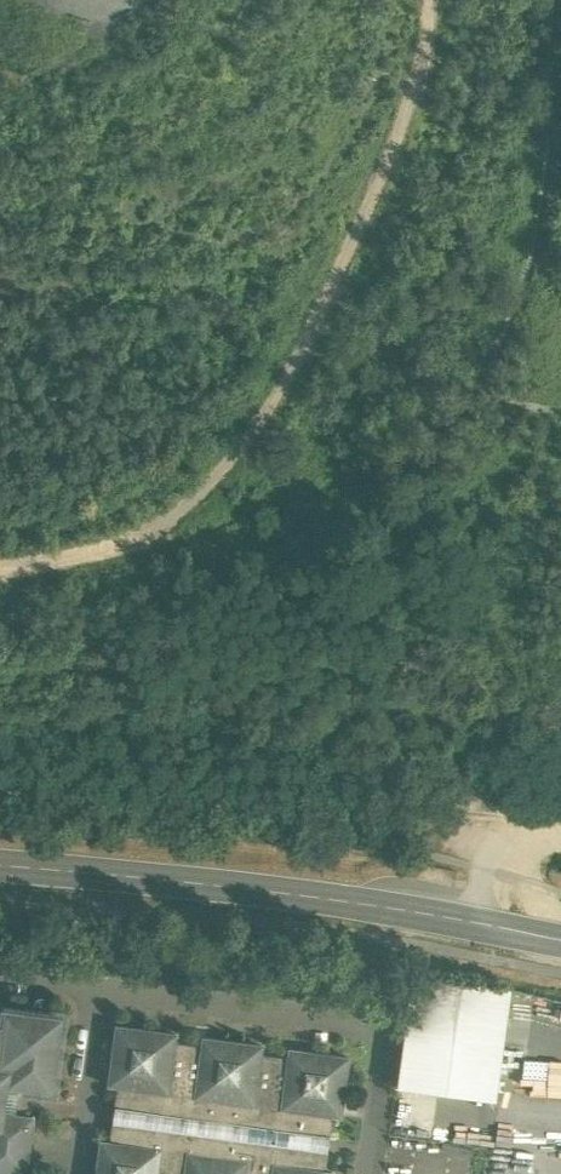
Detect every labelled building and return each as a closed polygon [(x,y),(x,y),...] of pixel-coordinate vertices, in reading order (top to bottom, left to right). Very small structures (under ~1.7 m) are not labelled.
[(510,990),(416,978),(415,978),(400,1087),(401,1087),(495,1100),(510,990)] [(34,1119),(4,1115),(7,1088),(53,1093),(63,1020),(3,1012),(1,1026),(0,1026),(0,1173),(27,1173),(34,1119)] [(117,1027),(109,1086),(118,1087),(110,1143),(101,1142),(97,1173),(335,1173),(325,1172),(332,1118),(342,1119),(349,1059),(288,1051),(287,1061),(262,1057),(264,1048),(204,1039),(203,1049),(176,1045),(177,1036),(117,1027)] [(496,1122),(490,1173),(495,1173),(560,1173),(560,1129),(496,1122)]
